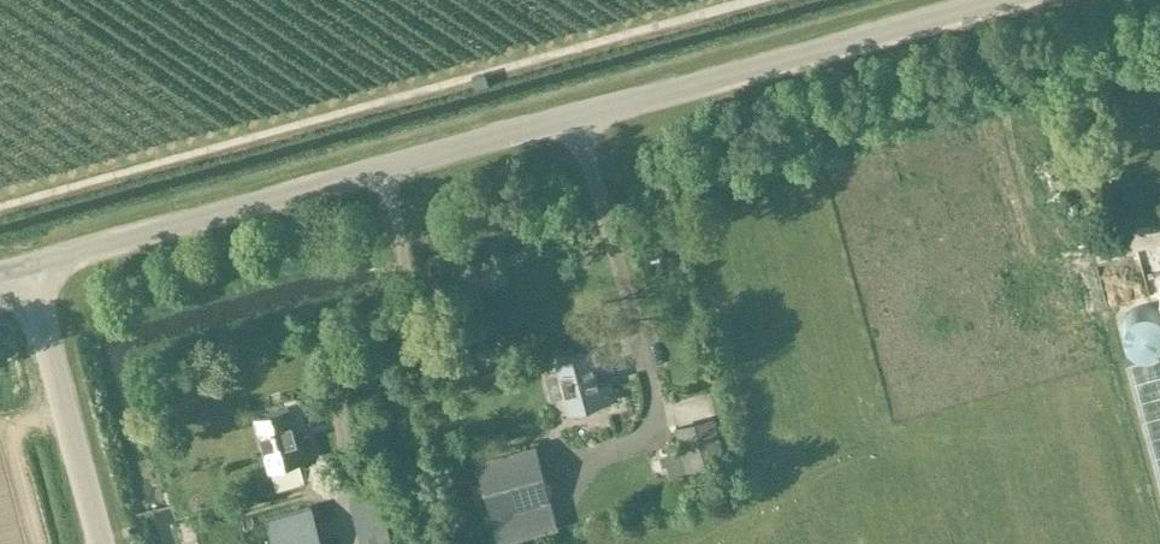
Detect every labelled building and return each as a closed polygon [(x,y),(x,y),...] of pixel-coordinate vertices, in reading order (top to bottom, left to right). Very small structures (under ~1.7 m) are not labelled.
[(648,261),(660,258),(655,241),(643,245),(648,261)] [(1144,305),(1137,306),(1130,311),(1126,317),(1123,324),(1124,332),(1127,339),(1132,344),(1139,348),(1147,349),(1154,347),(1159,343),(1159,310),(1159,309),(1152,306),(1144,305)] [(560,371),(545,375),(552,398),(566,395),(570,411),(615,399),(609,379),(597,382),(589,350),(556,359),(560,371)] [(1127,360),(1159,482),(1159,351),(1127,360)] [(690,409),(687,378),(669,380),(673,411),(690,409)] [(254,417),(269,469),(313,456),(308,436),(296,439),(287,408),(254,417)] [(492,515),(551,499),(535,444),(477,461),(492,515)] [(311,506),(266,519),(274,543),(322,543),(311,506)]
